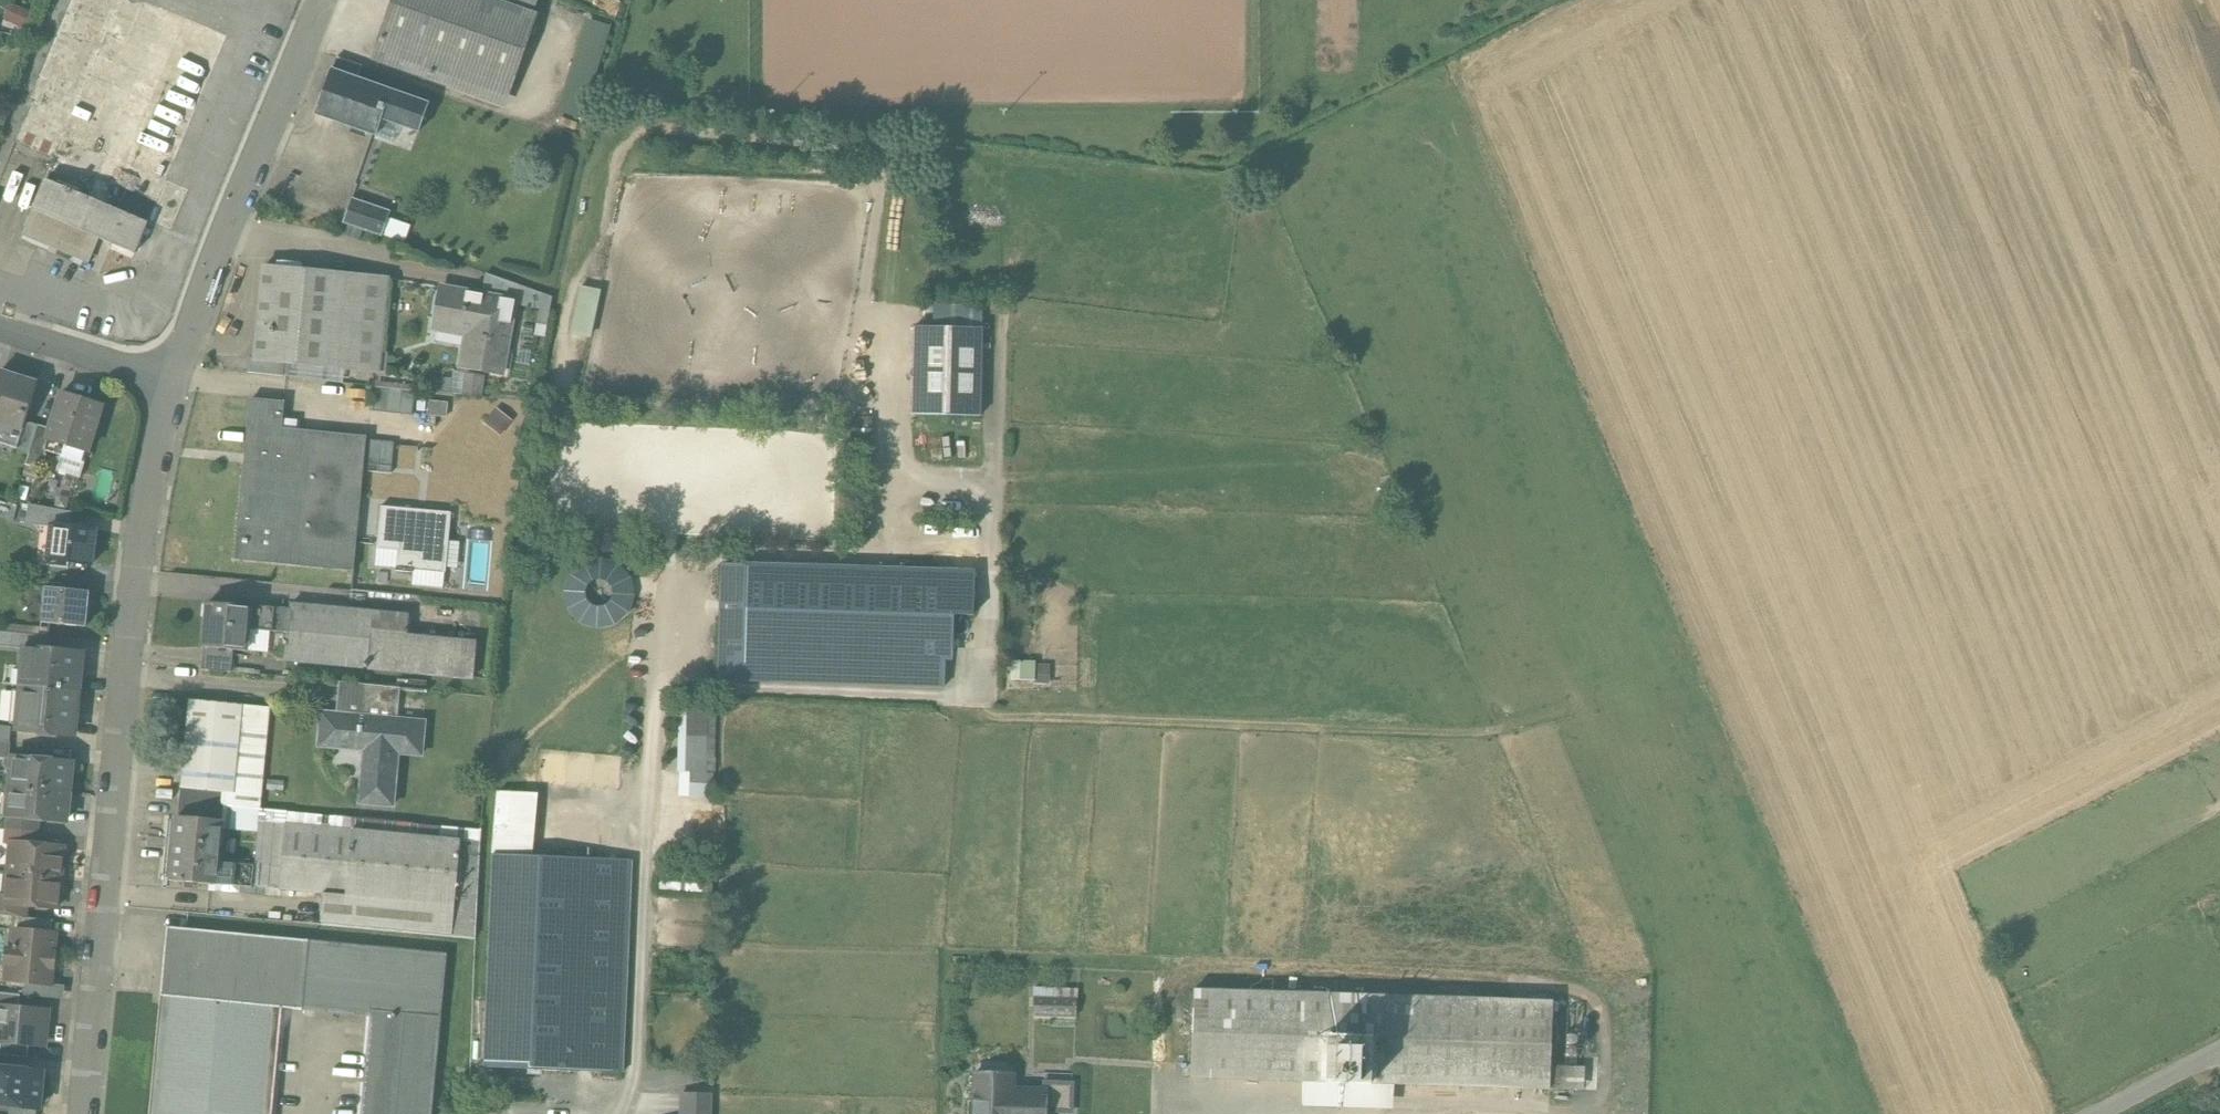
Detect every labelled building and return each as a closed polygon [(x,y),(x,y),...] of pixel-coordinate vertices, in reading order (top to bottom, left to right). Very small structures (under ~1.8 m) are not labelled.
[(482,0),(398,0),(377,58),(503,102),(532,18),(482,0)] [(12,5),(5,21),(26,29),(33,13),(12,5)] [(621,29),(590,19),(562,110),(593,119),(621,29)] [(337,58),(332,72),(358,80),(362,67),(337,58)] [(358,80),(332,72),(317,116),(375,136),(381,120),(391,92),(358,80)] [(429,105),(391,92),(381,120),(418,133),(429,105)] [(18,164),(8,162),(2,186),(0,186),(0,222),(3,222),(18,164)] [(136,253),(150,221),(47,181),(24,235),(91,264),(101,239),(136,253)] [(353,200),(345,225),(382,237),(390,213),(353,200)] [(391,281),(264,268),(255,359),(249,359),(248,373),(284,377),(285,364),(381,373),(391,281)] [(482,296),(516,302),(519,287),(486,275),(482,296)] [(519,287),(515,308),(549,314),(552,299),(519,287)] [(482,296),(442,288),(436,322),(469,328),(461,367),(503,374),(516,302),(482,296)] [(599,292),(581,288),(571,334),(589,338),(599,292)] [(981,330),(915,329),(913,416),(980,418),(981,330)] [(462,396),(482,398),(484,371),(465,368),(462,396)] [(0,374),(0,445),(18,451),(26,423),(37,385),(0,374)] [(376,387),(373,412),(413,416),(416,391),(376,387)] [(103,406),(63,393),(51,430),(45,451),(48,453),(65,458),(68,448),(88,454),(103,406)] [(284,403),(251,400),(236,560),(353,571),(366,438),(297,431),(298,422),(282,420),(284,403)] [(447,406),(428,404),(427,419),(445,420),(447,406)] [(512,423),(495,410),(484,427),(499,439),(512,423)] [(39,427),(26,423),(18,451),(30,455),(39,427)] [(51,430),(39,427),(30,455),(26,467),(42,472),(48,453),(45,451),(51,430)] [(394,443),(368,441),(366,472),(391,475),(394,443)] [(53,527),(72,529),(73,514),(30,506),(27,526),(53,529),(53,527)] [(451,514),(382,508),(378,549),(413,552),(411,566),(446,569),(451,514)] [(360,511),(357,543),(377,544),(381,513),(360,511)] [(93,567),(97,531),(72,529),(53,527),(53,529),(49,562),(93,567)] [(602,631),(613,629),(624,622),(631,613),(635,602),(636,590),(632,578),(624,568),(614,562),(602,559),(591,560),(580,565),(571,573),(565,583),(563,595),(565,606),(571,617),(579,625),(590,630),(602,631)] [(949,568),(723,563),(720,681),(947,686),(949,568)] [(64,576),(62,590),(88,593),(89,579),(64,576)] [(62,590),(46,588),(43,624),(86,628),(90,593),(88,593),(62,590)] [(286,660),(400,671),(407,597),(375,594),(373,614),(291,606),(290,612),(249,608),(246,630),(288,634),(286,660)] [(249,605),(207,601),(202,647),(233,649),(245,651),(246,630),(249,608),(249,605)] [(0,633),(0,646),(12,648),(13,634),(0,633)] [(24,647),(49,649),(50,638),(13,634),(12,648),(24,649),(24,647)] [(405,636),(400,671),(470,678),(474,643),(405,636)] [(24,649),(21,687),(79,692),(83,653),(49,649),(24,647),(24,649)] [(233,649),(202,647),(200,671),(230,673),(233,649)] [(394,806),(399,750),(420,752),(420,756),(423,756),(426,723),(398,721),(401,689),(365,686),(362,718),(323,714),(320,747),(326,747),(326,741),(372,745),(368,785),(362,784),(360,803),(394,806)] [(76,736),(79,692),(21,687),(17,731),(76,736)] [(428,692),(401,689),(398,721),(426,723),(428,692)] [(242,705),(190,700),(178,816),(223,821),(226,791),(234,792),(242,705)] [(708,717),(679,717),(678,772),(715,773),(715,760),(707,760),(708,717)] [(10,744),(12,728),(0,727),(0,743),(10,744)] [(0,743),(0,759),(9,760),(10,744),(0,743)] [(13,757),(10,787),(70,793),(73,763),(13,757)] [(67,823),(70,793),(10,787),(7,817),(9,817),(40,820),(67,823)] [(497,792),(494,855),(533,857),(538,796),(497,792)] [(223,821),(178,816),(172,880),(281,891),(283,869),(257,867),(219,863),(223,821)] [(40,820),(9,817),(8,830),(38,833),(39,833),(40,820)] [(476,940),(481,842),(261,822),(257,867),(283,869),(281,891),(353,897),(350,929),(476,940)] [(7,844),(12,845),(36,847),(38,833),(8,830),(7,844)] [(12,845),(10,873),(61,878),(64,850),(36,847),(12,845)] [(623,1074),(632,861),(533,857),(494,855),(485,1068),(623,1074)] [(61,878),(10,873),(0,873),(0,895),(7,896),(7,903),(27,905),(58,908),(61,878)] [(0,895),(0,916),(19,918),(26,918),(27,905),(7,903),(7,896),(0,895)] [(19,918),(18,931),(52,934),(54,921),(26,918),(19,918)] [(169,998),(283,1009),(371,1017),(362,1113),(432,1113),(447,955),(167,928),(160,997),(169,998)] [(0,929),(0,966),(11,967),(10,981),(51,985),(52,970),(56,971),(58,952),(54,952),(56,935),(52,934),(18,931),(0,929)] [(1550,1092),(1553,1003),(1195,990),(1192,1079),(1550,1092)] [(19,1009),(21,996),(0,994),(0,1007),(19,1009)] [(283,1009),(169,998),(157,1113),(273,1113),(283,1009)] [(1077,1000),(1036,999),(1035,1016),(1077,1017),(1077,1000)] [(0,1007),(0,1043),(1,1043),(30,1045),(42,1046),(46,1011),(19,1009),(0,1007)] [(1,1043),(0,1048),(0,1056),(1,1056),(29,1058),(30,1045),(1,1043)] [(42,1073),(0,1069),(0,1105),(11,1106),(38,1108),(39,1108),(42,1073)] [(1046,1074),(1045,1090),(1045,1111),(1071,1111),(1072,1074),(1046,1074)] [(975,1075),(974,1113),(1045,1113),(1045,1111),(1045,1090),(1012,1089),(1012,1076),(975,1075)] [(684,1096),(683,1113),(711,1113),(712,1096),(684,1096)] [(38,1108),(11,1106),(10,1113),(37,1113),(38,1108)]
